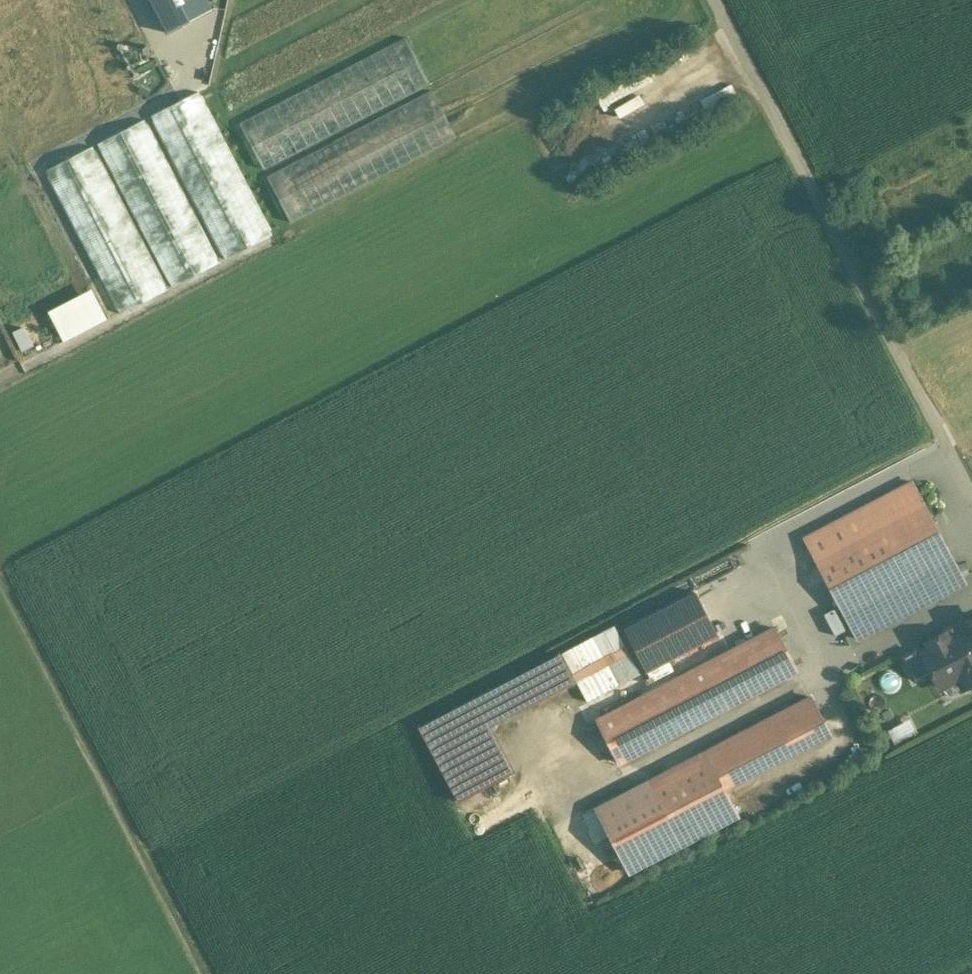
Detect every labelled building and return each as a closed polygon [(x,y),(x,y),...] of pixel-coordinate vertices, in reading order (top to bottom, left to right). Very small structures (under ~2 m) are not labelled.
[(208,0),(151,0),(168,33),(211,10),(211,7),(208,0)] [(406,38),(239,124),(264,171),(430,85),(406,38)] [(433,91),(267,177),(291,224),(457,138),(433,91)] [(273,236),(198,92),(151,116),(226,260),(273,236)] [(710,93),(678,104),(684,120),(715,108),(710,93)] [(219,264),(145,120),(98,144),(172,288),(219,264)] [(167,290),(93,147),(46,171),(121,314),(167,290)] [(65,338),(110,319),(97,288),(52,308),(65,338)] [(913,482),(805,538),(843,610),(834,615),(844,633),(852,628),(858,639),(966,583),(913,482)] [(701,588),(625,625),(646,670),(723,633),(701,588)] [(963,625),(965,628),(947,638),(945,634),(928,643),(931,649),(923,652),(939,682),(953,675),(958,677),(963,688),(971,683),(971,620),(963,625)] [(775,628),(597,720),(620,763),(798,671),(775,628)] [(544,662),(419,727),(435,756),(559,692),(544,662)] [(812,697),(651,780),(684,844),(738,816),(724,789),(831,733),(812,697)] [(912,718),(890,733),(897,743),(919,729),(912,718)] [(651,780),(597,808),(630,872),(684,844),(651,780)]
